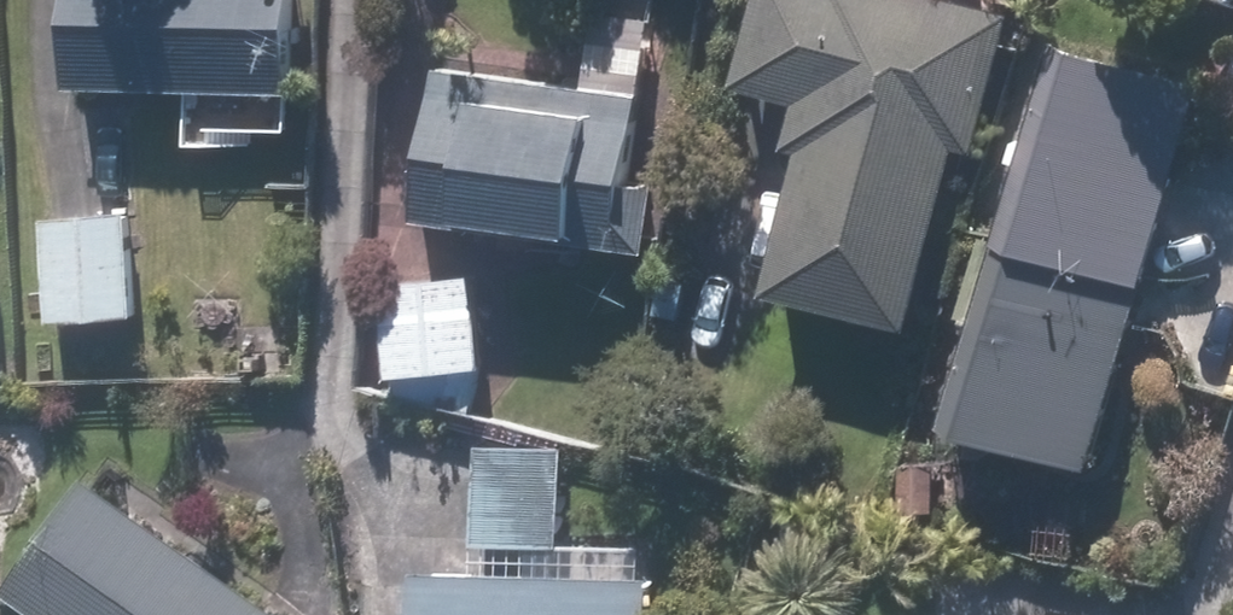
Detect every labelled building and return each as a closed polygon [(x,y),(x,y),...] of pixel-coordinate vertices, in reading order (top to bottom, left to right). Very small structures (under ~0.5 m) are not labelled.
[(63,83),(285,89),(287,0),(66,0),(63,83)] [(757,282),(903,323),(951,147),(964,149),(1000,12),(956,0),(748,0),(726,82),(789,99),(778,142),(793,147),(757,282)] [(461,217),(500,221),(497,240),(529,245),(532,225),(602,233),(601,246),(644,250),(652,182),(622,180),(642,20),(589,14),(579,85),(431,66),(427,66),(408,217),(460,224),(461,217)] [(1047,38),(988,237),(1137,280),(1196,81),(1047,38)] [(1221,94),(1232,98),(1232,63),(1231,62),(1221,94)] [(121,212),(39,216),(45,318),(127,314),(121,212)] [(988,237),(933,423),(1082,467),(1137,280),(988,237)] [(466,276),(378,285),(388,378),(405,376),(410,419),(465,413),(476,369),(466,276)] [(471,572),(403,572),(403,614),(638,614),(637,541),(574,542),(574,456),(470,456),(471,572)] [(932,510),(931,464),(896,464),(896,511),(932,510)] [(77,474),(7,573),(20,580),(7,599),(29,614),(278,614),(77,474)]
